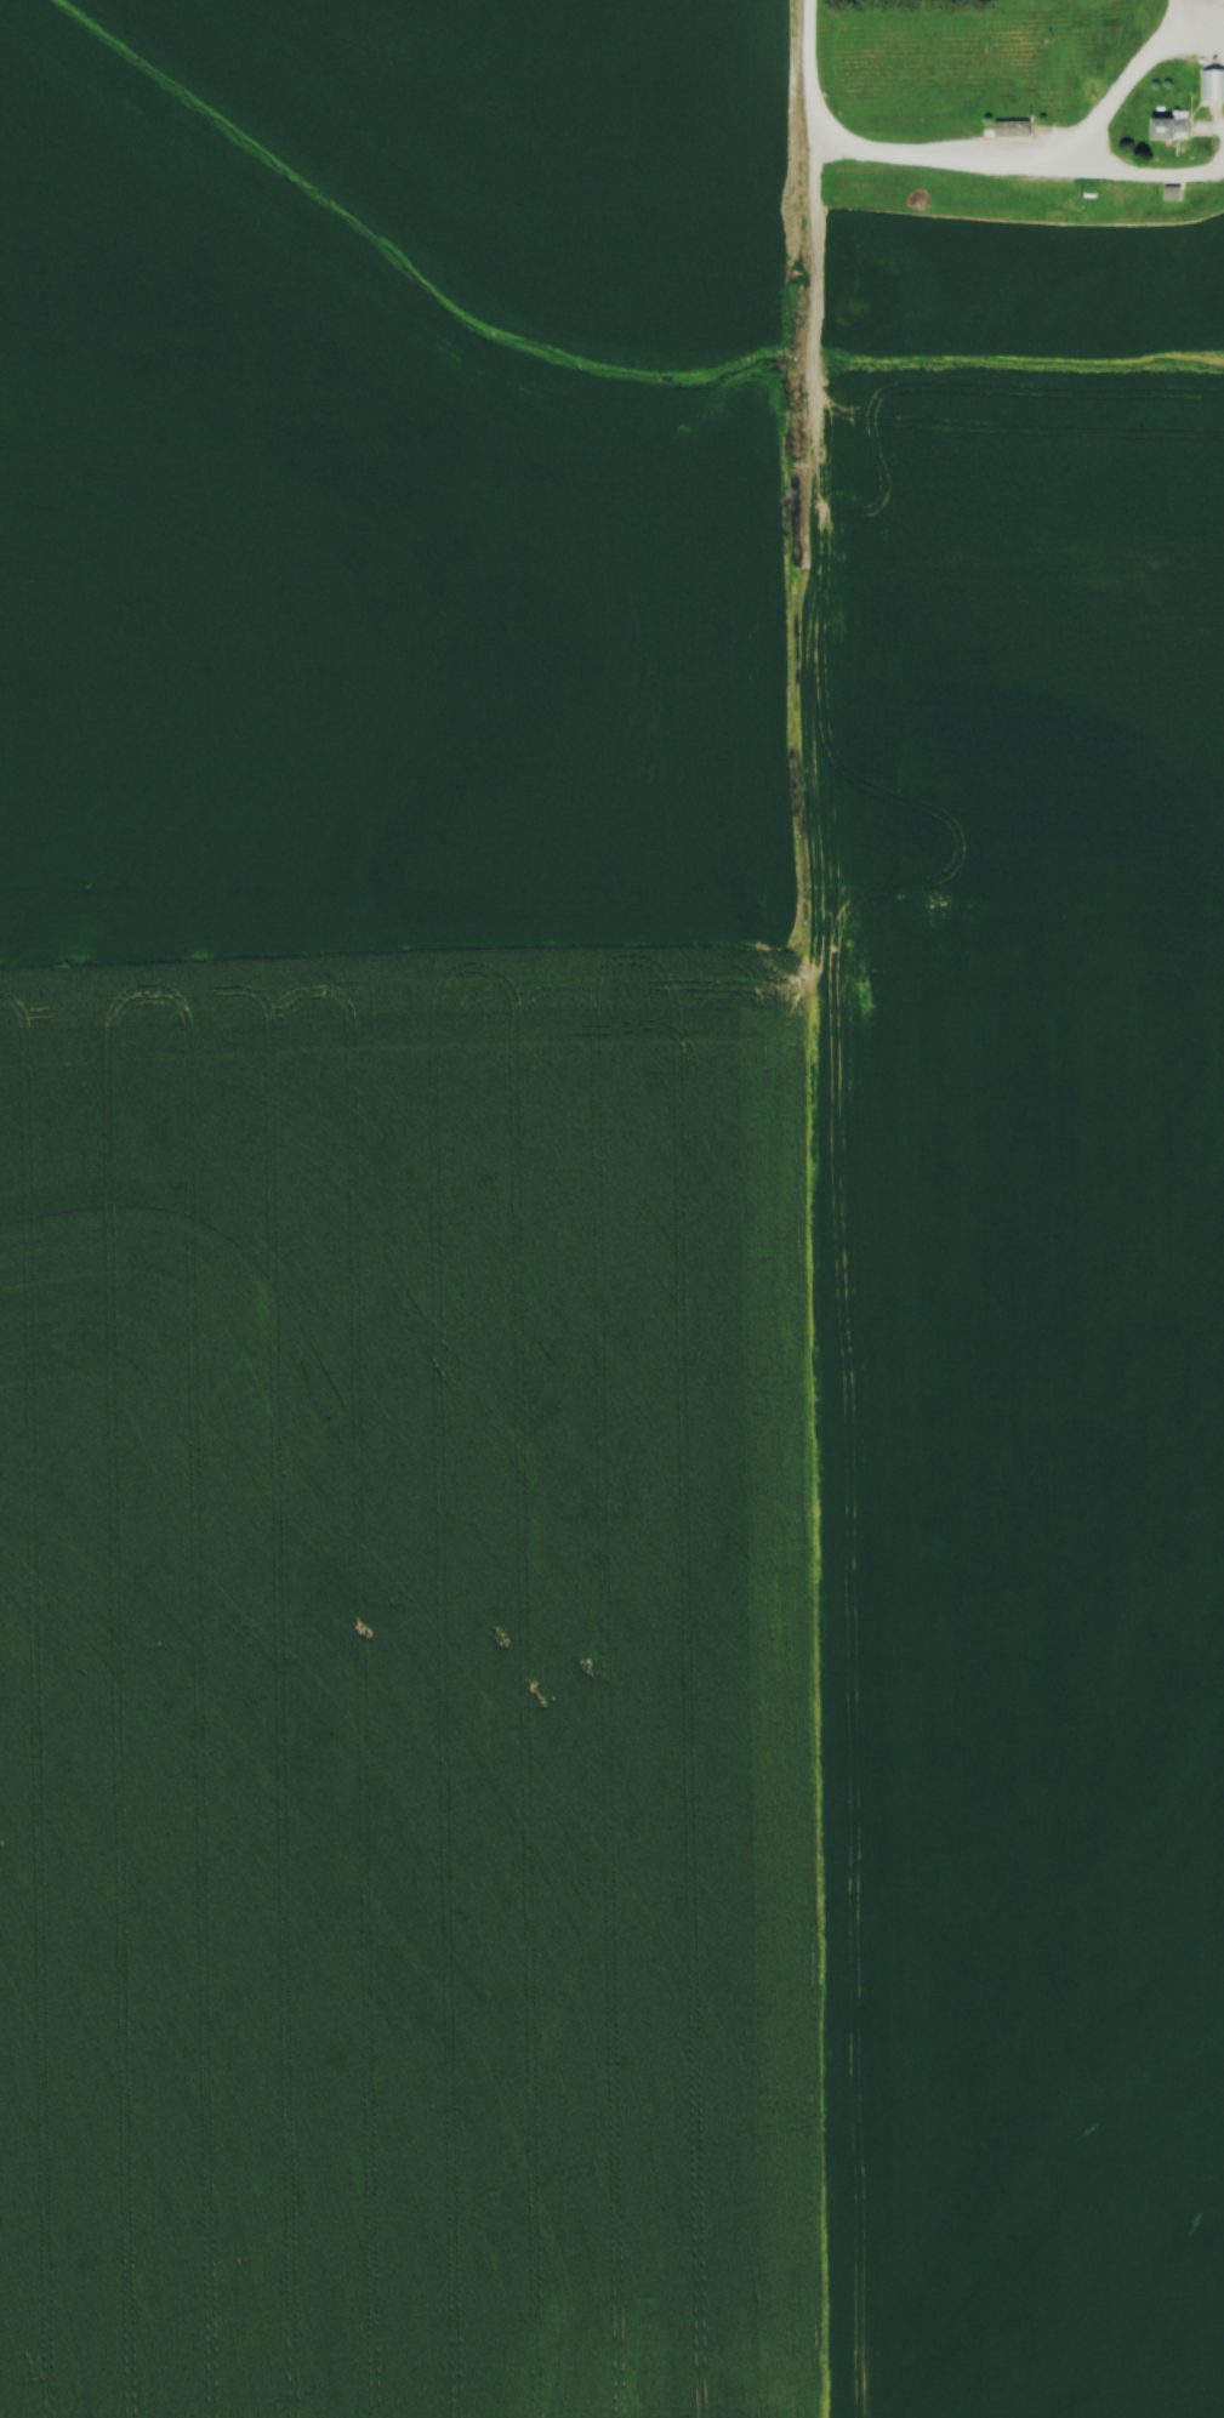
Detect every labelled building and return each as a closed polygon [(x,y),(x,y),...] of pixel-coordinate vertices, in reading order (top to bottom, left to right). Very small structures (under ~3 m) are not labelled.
[(1202,71),(1202,103),(1223,103),(1223,71),(1202,71)] [(1193,111),(1175,111),(1175,121),(1155,121),(1155,141),(1193,141),(1193,111)]
